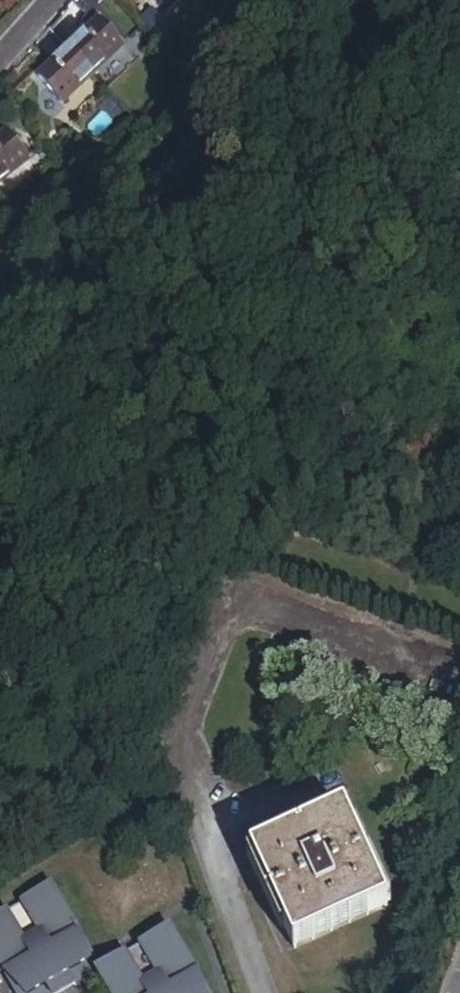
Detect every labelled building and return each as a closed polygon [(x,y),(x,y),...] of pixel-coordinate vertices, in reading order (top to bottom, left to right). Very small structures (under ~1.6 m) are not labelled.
[(103,28),(71,57),(93,79),(124,52),(103,28)] [(93,79),(71,57),(41,84),(61,108),(93,79)] [(0,138),(0,178),(30,156),(11,130),(0,138)] [(250,857),(292,951),(386,908),(343,815),(250,857)] [(0,917),(0,970),(14,992),(61,992),(95,973),(107,992),(205,992),(168,930),(99,971),(49,888),(0,917)]
